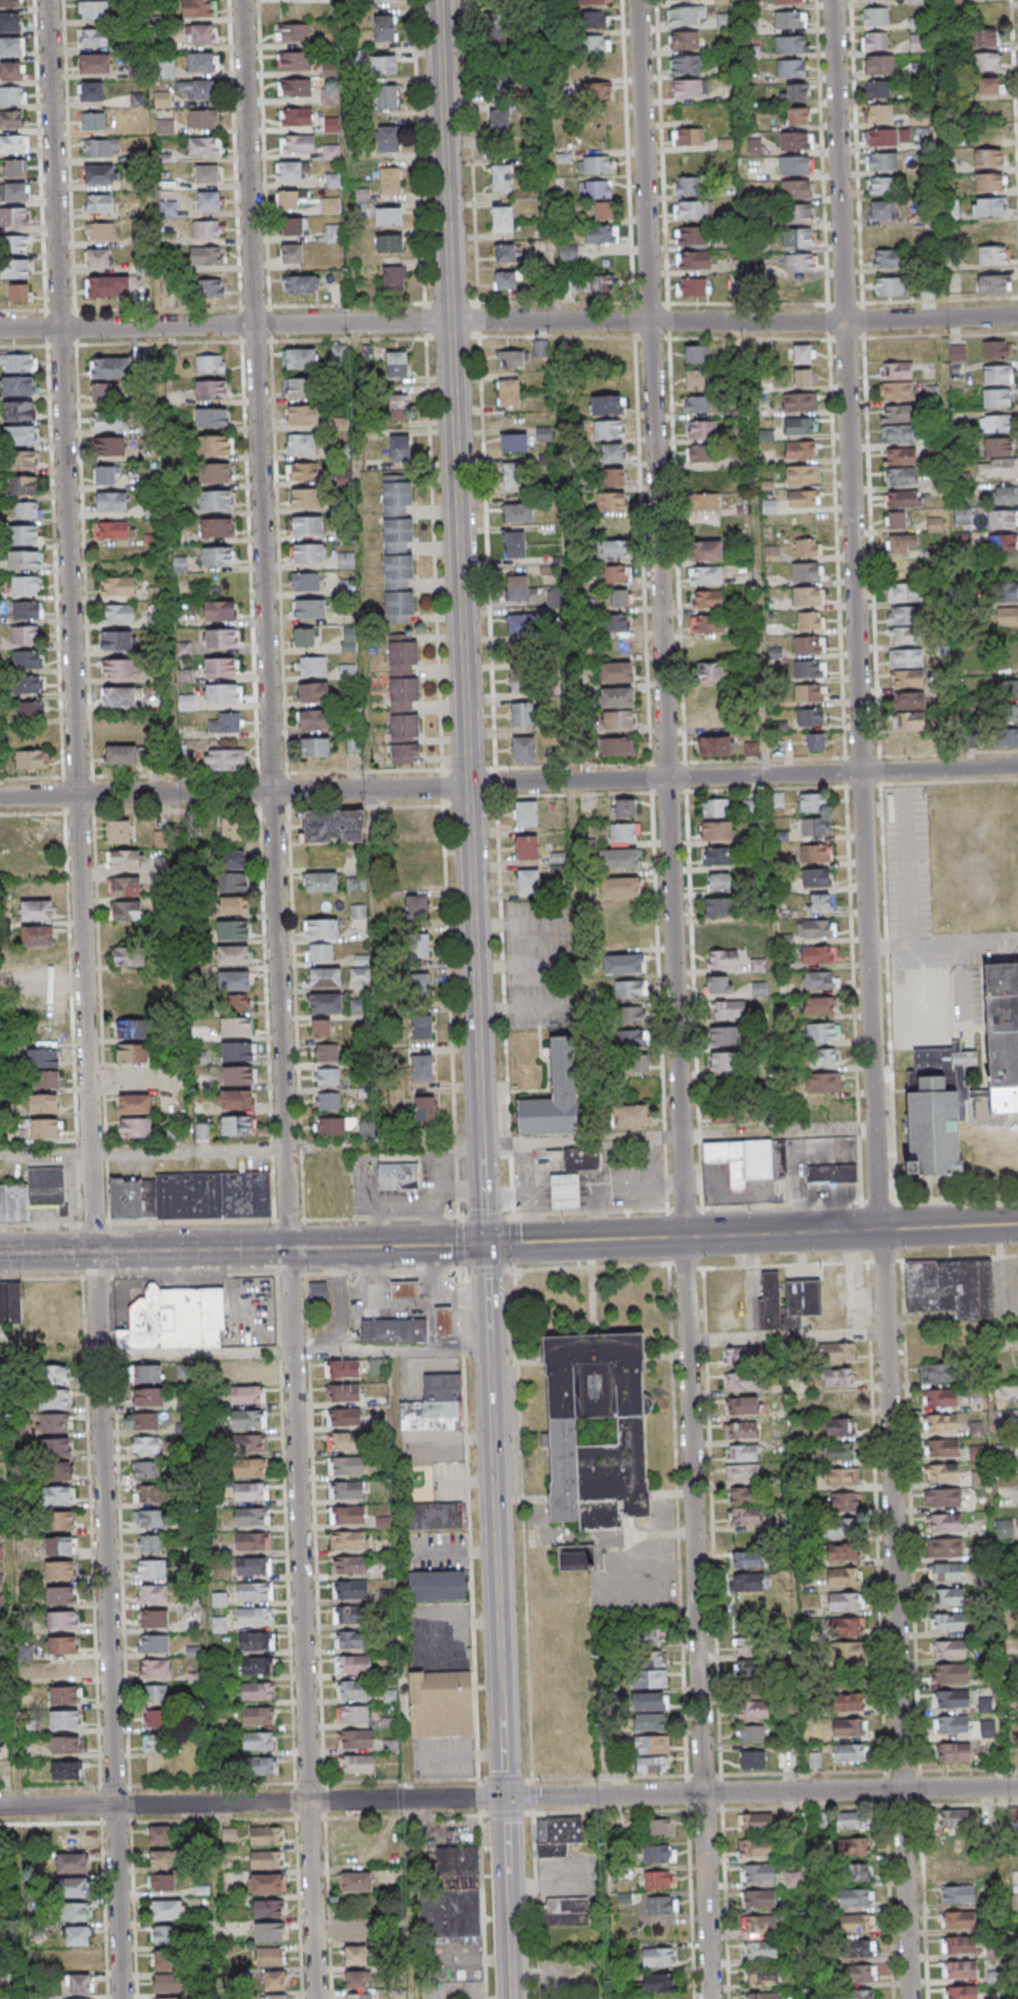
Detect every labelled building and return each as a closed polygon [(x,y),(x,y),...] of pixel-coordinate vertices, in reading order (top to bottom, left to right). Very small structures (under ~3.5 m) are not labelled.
[(182,18),(214,18),(214,0),(182,0),(182,18)] [(580,9),(603,9),(603,0),(580,0),(580,9)] [(78,1),(78,19),(111,19),(111,1),(78,1)] [(666,6),(666,25),(704,25),(704,6),(666,6)] [(861,8),(861,26),(888,26),(888,8),(861,8)] [(806,11),(774,11),(774,28),(806,28),(806,11)] [(20,32),(20,12),(0,12),(0,32),(20,32)] [(513,50),(513,12),(485,12),(485,50),(513,50)] [(394,14),(375,14),(375,42),(394,42),(394,14)] [(923,29),(923,19),(910,19),(910,29),(923,29)] [(309,41),(309,24),(276,24),(276,41),(309,41)] [(214,26),(188,26),(188,45),(214,45),(214,26)] [(109,46),(109,28),(81,28),(81,46),(109,46)] [(997,29),(970,29),(970,47),(997,47),(997,29)] [(699,50),(699,31),(670,31),(670,50),(699,50)] [(862,33),(862,50),(888,50),(888,33),(862,33)] [(924,35),(910,35),(910,53),(924,53),(924,35)] [(581,54),(610,54),(610,36),(581,36),(581,54)] [(775,36),(775,53),(806,53),(806,36),(775,36)] [(0,37),(0,55),(24,55),(24,37),(0,37)] [(311,70),(311,52),(280,52),(280,70),(311,70)] [(999,70),(999,52),(976,52),(976,70),(999,70)] [(110,54),(79,54),(79,73),(110,73),(110,54)] [(216,54),(188,54),(188,72),(216,72),(216,54)] [(397,55),(372,55),(372,73),(397,73),(397,55)] [(671,74),(704,74),(704,55),(671,55),(671,74)] [(865,75),(894,75),(894,56),(865,56),(865,75)] [(173,59),(158,59),(158,79),(173,79),(173,59)] [(805,59),(777,59),(777,78),(805,78),(805,59)] [(1,80),(24,80),(24,62),(1,62),(1,80)] [(924,76),(924,64),(913,64),(913,76),(924,76)] [(510,65),(485,65),(485,95),(510,95),(510,65)] [(978,94),(1000,94),(1000,77),(978,77),(978,94)] [(311,79),(279,79),(279,97),(311,97),(311,79)] [(673,99),(707,99),(707,80),(673,80),(673,99)] [(866,81),(866,100),(891,100),(891,81),(866,81)] [(103,82),(78,82),(78,101),(103,101),(103,82)] [(185,94),(185,101),(215,101),(215,82),(177,82),(177,94),(185,94)] [(611,102),(611,83),(578,83),(578,102),(611,102)] [(781,84),(781,100),(808,100),(808,84),(781,84)] [(376,110),(398,110),(398,85),(376,85),(376,110)] [(26,87),(0,87),(0,105),(26,105),(26,87)] [(155,107),(171,107),(171,93),(155,93),(155,107)] [(891,124),(891,106),(864,106),(864,124),(891,124)] [(312,108),(282,108),(282,127),(312,127),(312,108)] [(490,131),(509,131),(509,108),(490,108),(490,131)] [(808,125),(808,108),(787,108),(787,125),(808,125)] [(189,111),(189,129),(218,129),(218,111),(189,111)] [(24,112),(0,112),(0,129),(24,129),(24,112)] [(105,113),(81,113),(81,130),(105,130),(105,113)] [(325,132),(338,132),(338,119),(325,119),(325,132)] [(157,135),(172,135),(172,121),(157,121),(157,135)] [(979,139),(1003,139),(1003,124),(979,124),(979,139)] [(399,153),(399,126),(378,126),(378,153),(399,153)] [(672,129),(672,145),(703,145),(703,129),(672,129)] [(866,130),(866,147),(896,147),(896,130),(866,130)] [(779,132),(779,151),(812,151),(812,132),(779,132)] [(29,136),(0,136),(0,154),(29,154),(29,136)] [(314,136),(281,136),(281,154),(314,154),(314,136)] [(188,156),(221,156),(221,138),(188,138),(188,156)] [(82,158),(113,158),(113,150),(120,150),(120,140),(82,140),(82,158)] [(338,158),(338,146),(323,147),(323,159),(338,158)] [(975,167),(1002,167),(1002,149),(975,149),(975,167)] [(897,155),(867,155),(867,173),(897,173),(897,155)] [(578,157),(578,175),(611,175),(611,157),(578,157)] [(811,177),(811,157),(780,157),(780,177),(811,177)] [(4,161),(4,178),(24,178),(24,161),(4,161)] [(277,162),(277,182),(301,182),(301,171),(306,171),(306,162),(277,162)] [(492,191),(511,191),(511,164),(492,164),(492,191)] [(195,165),(195,183),(218,183),(218,165),(195,165)] [(84,166),(84,185),(118,185),(118,166),(84,166)] [(378,194),(399,194),(399,167),(378,167),(378,194)] [(976,191),(1005,191),(1005,173),(976,173),(976,191)] [(338,176),(329,176),(329,187),(338,187),(338,176)] [(675,178),(675,196),(702,196),(702,178),(675,178)] [(869,196),(897,196),(897,179),(869,179),(869,196)] [(611,199),(611,182),(581,182),(581,199),(611,199)] [(781,182),(781,201),(811,201),(811,182),(781,182)] [(0,184),(0,203),(28,203),(28,184),(0,184)] [(298,191),(277,191),(277,210),(298,210),(298,191)] [(197,192),(197,211),(219,211),(219,192),(197,192)] [(113,195),(85,195),(85,213),(113,213),(113,195)] [(322,198),(322,214),(339,214),(339,198),(322,198)] [(1008,198),(973,198),(973,215),(1008,215),(1008,198)] [(871,220),(893,220),(893,202),(871,202),(871,220)] [(175,204),(169,203),(169,209),(164,209),(164,215),(174,215),(175,204)] [(593,220),(613,220),(613,203),(593,203),(593,220)] [(674,203),(674,220),(712,220),(712,203),(674,203)] [(512,206),(493,206),(493,233),(512,233),(512,206)] [(813,225),(813,207),(783,207),(783,225),(813,225)] [(402,208),(375,208),(375,227),(402,227),(402,208)] [(0,209),(0,227),(29,227),(29,209),(0,209)] [(279,236),(308,236),(308,218),(279,218),(279,236)] [(192,240),(221,240),(221,222),(192,222),(192,240)] [(85,241),(115,241),(115,224),(85,224),(85,241)] [(342,243),(342,225),(325,225),(325,243),(342,243)] [(617,227),(585,227),(585,244),(617,244),(617,227)] [(677,228),(677,245),(708,245),(708,228),(677,228)] [(783,249),(813,249),(813,231),(783,231),(783,249)] [(403,235),(376,235),(376,253),(403,253),(403,235)] [(28,253),(28,237),(3,237),(3,253),(28,253)] [(303,263),(303,244),(281,244),(281,263),(303,263)] [(494,244),(494,263),(515,263),(515,244),(494,244)] [(577,247),(561,247),(561,260),(577,260),(577,247)] [(1009,247),(978,247),(978,264),(1009,264),(1009,247)] [(221,248),(189,248),(189,264),(221,264),(221,248)] [(109,267),(109,250),(87,250),(87,267),(109,267)] [(904,268),(904,251),(871,251),(871,268),(904,268)] [(710,270),(710,253),(679,253),(679,270),(710,270)] [(815,272),(815,256),(784,256),(784,272),(815,272)] [(29,279),(29,260),(0,260),(0,279),(29,279)] [(403,266),(383,266),(383,290),(403,290),(403,266)] [(494,290),(518,290),(518,272),(494,272),(494,290)] [(978,292),(1009,292),(1009,274),(978,274),(978,292)] [(319,276),(285,276),(285,294),(319,294),(319,276)] [(130,277),(87,277),(87,298),(130,298),(130,277)] [(616,294),(616,277),(584,277),(584,294),(616,294)] [(677,279),(677,296),(709,296),(709,279),(677,279)] [(874,296),(904,296),(904,279),(874,279),(874,296)] [(197,280),(197,296),(222,296),(222,280),(197,280)] [(575,295),(575,280),(561,280),(561,295),(575,295)] [(10,284),(10,302),(28,302),(28,284),(10,284)] [(1011,358),(1011,340),(984,340),(984,358),(1011,358)] [(532,358),(547,358),(547,341),(532,341),(532,358)] [(332,363),(345,362),(345,345),(332,345),(332,363)] [(685,345),(685,363),(705,363),(705,345),(685,345)] [(793,345),(793,364),(812,364),(812,345),(793,345)] [(965,345),(950,345),(951,360),(965,360),(965,345)] [(743,348),(731,348),(730,362),(743,363),(743,348)] [(285,368),(317,368),(317,349),(285,349),(285,368)] [(524,368),(524,351),(496,351),(496,368),(524,368)] [(386,376),(408,376),(408,352),(386,352),(386,376)] [(34,372),(34,355),(0,355),(0,372),(34,372)] [(224,355),(196,355),(196,372),(224,372),(224,355)] [(91,379),(130,379),(130,358),(91,358),(91,379)] [(882,379),(912,379),(912,362),(882,362),(882,379)] [(984,384),(1012,384),(1012,365),(984,365),(984,384)] [(812,386),(812,368),(795,368),(795,386),(812,386)] [(687,370),(687,387),(705,387),(705,370),(687,370)] [(2,377),(2,395),(33,395),(33,377),(2,377)] [(287,397),(310,397),(310,378),(287,378),(287,397)] [(520,406),(520,379),(499,379),(499,406),(520,406)] [(226,380),(196,380),(196,398),(226,398),(226,380)] [(111,402),(111,383),(92,383),(92,402),(111,402)] [(913,400),(913,383),(881,383),(881,400),(913,400)] [(1011,388),(984,388),(984,407),(1011,407),(1011,388)] [(817,392),(783,392),(783,411),(817,411),(817,392)] [(409,394),(388,394),(388,420),(409,420),(409,394)] [(590,414),(624,414),(624,395),(590,395),(590,414)] [(712,396),(685,396),(685,413),(712,413),(712,396)] [(34,420),(34,401),(4,401),(4,420),(34,420)] [(882,421),(913,421),(913,405),(882,405),(882,421)] [(287,406),(287,424),(318,424),(318,406),(287,406)] [(196,427),(227,427),(227,408),(196,408),(196,427)] [(93,430),(125,430),(125,412),(93,412),(93,430)] [(1011,415),(981,415),(981,432),(1011,432),(1011,415)] [(814,418),(784,418),(784,435),(814,435),(814,418)] [(591,438),(624,438),(624,420),(591,420),(591,438)] [(717,440),(717,421),(688,421),(688,440),(717,440)] [(34,445),(34,426),(5,426),(5,445),(34,445)] [(882,442),(915,442),(915,426),(882,426),(882,442)] [(528,434),(502,434),(503,452),(529,451),(528,434)] [(316,455),(316,435),(287,435),(287,455),(316,455)] [(391,462),(410,462),(410,435),(391,435),(391,462)] [(197,455),(229,455),(229,436),(197,436),(197,455)] [(95,456),(125,456),(125,438),(95,438),(95,456)] [(1012,438),(985,438),(985,455),(1012,455),(1012,438)] [(814,441),(785,441),(785,459),(814,459),(814,441)] [(623,443),(601,443),(601,463),(623,463),(623,443)] [(688,447),(688,463),(715,463),(715,447),(688,447)] [(883,448),(883,464),(915,464),(915,448),(883,448)] [(13,450),(13,468),(35,468),(35,450),(13,450)] [(978,459),(978,477),(1017,477),(1017,459),(978,459)] [(526,489),(526,463),(503,463),(503,489),(526,489)] [(230,483),(230,464),(197,465),(197,484),(230,483)] [(289,464),(289,481),(319,481),(319,464),(289,464)] [(819,483),(819,465),(786,465),(786,483),(819,483)] [(94,485),(117,485),(117,466),(94,466),(94,485)] [(624,487),(624,468),(603,468),(603,487),(624,487)] [(916,486),(916,468),(885,468),(886,486),(916,486)] [(719,489),(719,470),(690,470),(690,489),(719,489)] [(413,517),(411,517),(410,474),(384,475),(385,620),(414,620),(413,517)] [(36,476),(7,476),(7,494),(36,495),(36,476)] [(989,486),(989,504),(1017,504),(1017,486),(989,486)] [(320,489),(290,489),(290,508),(320,508),(320,489)] [(788,507),(819,507),(819,490),(788,490),(788,507)] [(886,508),(916,508),(916,491),(886,491),(886,508)] [(127,511),(127,492),(95,492),(95,511),(127,511)] [(197,512),(232,512),(232,492),(197,492),(197,512)] [(625,492),(597,492),(597,510),(625,510),(625,492)] [(719,495),(692,495),(692,512),(719,512),(719,495)] [(15,519),(41,519),(41,501),(15,501),(15,519)] [(762,501),(762,514),(775,514),(775,501),(762,501)] [(532,504),(504,504),(504,522),(532,522),(532,504)] [(988,528),(1017,528),(1017,510),(988,510),(988,528)] [(886,512),(887,529),(906,528),(906,511),(886,512)] [(292,536),(323,536),(323,517),(292,517),(292,536)] [(627,535),(626,517),(598,517),(598,535),(627,535)] [(232,520),(200,520),(200,538),(232,538),(232,520)] [(128,529),(128,521),(93,521),(93,539),(134,539),(134,529),(128,529)] [(39,525),(10,525),(10,544),(39,544),(39,525)] [(525,531),(506,531),(506,558),(525,558),(525,531)] [(989,534),(989,553),(1017,553),(1017,534),(989,534)] [(888,536),(888,553),(915,553),(915,536),(888,536)] [(795,539),(795,557),(820,557),(820,539),(795,539)] [(627,541),(597,541),(597,560),(627,560),(627,541)] [(721,541),(691,541),(691,560),(721,560),(721,541)] [(325,563),(325,544),(291,544),(291,563),(325,563)] [(778,560),(778,547),(766,547),(766,560),(778,560)] [(202,566),(232,566),(232,548),(202,548),(202,566)] [(41,569),(41,551),(9,551),(9,569),(41,569)] [(339,553),(339,567),(353,567),(353,553),(339,553)] [(919,577),(919,559),(888,559),(888,577),(919,577)] [(792,582),(822,582),(822,563),(792,563),(792,582)] [(600,566),(600,583),(630,583),(630,566),(600,566)] [(721,567),(689,567),(689,585),(721,585),(721,567)] [(320,572),(292,572),(292,591),(320,591),(320,572)] [(527,575),(506,575),(506,600),(527,600),(527,575)] [(40,576),(11,576),(11,594),(40,594),(40,576)] [(102,576),(102,595),(133,595),(133,576),(102,576)] [(993,583),(993,600),(1017,600),(1017,583),(993,583)] [(887,584),(887,601),(921,601),(921,584),(887,584)] [(824,587),(795,587),(795,605),(824,605),(824,587)] [(627,590),(611,590),(611,608),(627,608),(627,590)] [(691,591),(691,608),(722,608),(722,591),(691,591)] [(325,618),(325,599),(295,599),(295,618),(325,618)] [(234,601),(205,601),(205,619),(234,619),(234,601)] [(12,602),(12,620),(41,620),(41,602),(12,602)] [(133,623),(133,604),(105,604),(105,623),(133,623)] [(888,624),(921,624),(921,607),(888,607),(888,624)] [(1017,626),(1017,608),(994,608),(994,626),(1017,626)] [(824,629),(824,612),(797,612),(797,629),(824,629)] [(507,634),(540,634),(540,615),(507,615),(507,634)] [(603,615),(603,632),(629,632),(629,615),(603,615)] [(723,632),(723,615),(690,615),(690,632),(723,632)] [(11,626),(12,644),(39,644),(39,626),(11,626)] [(356,651),(356,627),(342,627),(342,651),(356,651)] [(919,643),(919,627),(891,627),(891,643),(919,643)] [(314,628),(295,628),(295,646),(314,646),(314,628)] [(235,629),(205,629),(205,647),(235,647),(235,629)] [(101,649),(133,649),(133,631),(101,631),(101,649)] [(392,764),(419,763),(418,711),(416,640),(407,640),(407,636),(389,636),(392,764)] [(793,636),(793,653),(825,653),(825,636),(793,636)] [(536,642),(510,642),(510,661),(536,661),(536,642)] [(923,668),(923,650),(889,650),(889,668),(923,668)] [(41,669),(41,651),(19,651),(19,669),(41,669)] [(325,674),(325,656),(296,656),(296,674),(325,674)] [(205,658),(205,677),(235,677),(235,658),(205,658)] [(134,678),(134,660),(102,660),(102,678),(134,678)] [(795,676),(825,676),(825,661),(795,661),(795,676)] [(632,681),(631,662),(601,662),(601,681),(632,681)] [(696,663),(696,680),(725,680),(725,663),(696,663)] [(509,669),(509,694),(537,694),(537,669),(509,669)] [(923,688),(923,671),(893,671),(893,688),(923,688)] [(43,694),(43,676),(13,676),(13,694),(43,694)] [(1000,679),(1000,697),(1017,697),(1017,679),(1000,679)] [(298,683),(298,701),(328,701),(328,683),(298,683)] [(795,684),(795,701),(822,701),(822,684),(795,684)] [(205,685),(205,704),(240,704),(240,685),(205,685)] [(135,707),(135,688),(103,688),(103,707),(135,707)] [(632,707),(632,688),(601,688),(601,707),(632,707)] [(924,694),(896,694),(896,710),(924,710),(924,694)] [(177,711),(195,711),(195,695),(177,695),(177,711)] [(42,702),(18,702),(18,719),(42,719),(42,702)] [(533,703),(512,703),(512,726),(533,726),(533,703)] [(1003,704),(1003,721),(1017,721),(1017,704),(1003,704)] [(797,726),(822,726),(822,709),(797,709),(797,726)] [(298,711),(298,729),(329,729),(329,711),(298,711)] [(602,711),(602,730),(633,730),(633,711),(602,711)] [(219,713),(219,722),(209,722),(209,732),(240,732),(240,713),(219,713)] [(924,729),(924,713),(897,713),(897,729),(924,729)] [(1000,730),(1000,746),(1017,746),(1017,730),(1000,730)] [(807,751),(825,751),(825,733),(807,733),(807,751)] [(512,762),(535,762),(535,736),(512,736),(512,762)] [(698,754),(734,754),(734,737),(698,737),(698,754)] [(602,755),(633,755),(633,738),(602,738),(602,755)] [(301,739),(301,757),(330,757),(330,739),(301,739)] [(745,743),(745,755),(757,755),(757,743),(745,743)] [(138,766),(138,747),(105,747),(105,766),(138,766)] [(207,772),(245,772),(245,750),(207,750),(207,772)] [(47,769),(47,751),(15,751),(15,769),(47,769)] [(827,794),(799,794),(799,812),(827,812),(827,794)] [(635,816),(635,798),(611,798),(611,816),(635,816)] [(702,799),(702,817),(728,817),(728,799),(702,799)] [(761,799),(742,799),(742,817),(761,817),(761,799)] [(537,826),(537,800),(515,800),(515,826),(537,826)] [(305,811),(306,842),(365,842),(364,810),(305,811)] [(396,813),(396,832),(423,832),(424,813),(396,813)] [(828,818),(802,818),(802,835),(828,835),(828,818)] [(130,820),(109,820),(109,843),(130,843),(130,820)] [(244,842),(244,820),(221,820),(221,842),(244,842)] [(731,840),(731,822),(701,822),(701,840),(731,840)] [(609,843),(638,843),(638,824),(609,824),(609,843)] [(538,835),(516,835),(517,859),(538,859),(538,835)] [(832,862),(832,844),(801,845),(801,862),(832,862)] [(732,864),(732,848),(702,848),(702,864),(732,864)] [(639,849),(600,849),(600,869),(639,869),(639,849)] [(139,869),(139,850),(109,850),(109,869),(139,869)] [(245,851),(221,851),(221,870),(245,870),(245,851)] [(517,895),(539,895),(539,869),(517,869),(517,895)] [(830,869),(803,869),(803,886),(830,886),(830,869)] [(337,892),(337,873),(306,873),(306,892),(337,892)] [(708,890),(729,890),(729,873),(708,873),(708,890)] [(222,874),(222,891),(246,891),(246,874),(222,874)] [(346,876),(346,891),(367,891),(367,876),(346,876)] [(139,895),(139,877),(111,877),(111,895),(139,895)] [(639,877),(601,877),(601,897),(639,897),(639,877)] [(830,911),(830,893),(811,893),(811,911),(830,911)] [(406,896),(406,922),(427,922),(427,896),(406,896)] [(220,897),(220,916),(247,916),(247,897),(220,897)] [(734,898),(705,898),(705,917),(734,917),(734,898)] [(30,920),(53,920),(53,901),(30,901),(30,920)] [(141,901),(112,901),(112,920),(141,920),(141,901)] [(337,919),(304,919),(304,938),(337,938),(337,919)] [(835,936),(835,920),(797,920),(797,936),(835,936)] [(217,941),(248,941),(248,922),(217,922),(217,941)] [(736,943),(736,924),(705,924),(705,943),(736,943)] [(53,946),(53,926),(21,926),(21,946),(53,946)] [(407,958),(430,959),(430,934),(408,933),(407,958)] [(305,962),(333,962),(333,945),(305,945),(305,962)] [(836,963),(836,946),(802,946),(802,963),(836,963)] [(218,965),(249,965),(249,947),(218,947),(218,965)] [(114,966),(144,966),(144,948),(114,948),(114,966)] [(738,968),(738,951),(707,951),(707,968),(738,968)] [(54,971),(54,952),(23,952),(23,962),(15,962),(15,971),(54,971)] [(643,954),(603,954),(603,975),(643,975),(643,954)] [(986,966),(1017,965),(1017,1115),(993,1116),(993,1101),(992,1094),(986,966)] [(341,987),(341,969),(306,969),(306,987),(341,987)] [(250,990),(250,972),(230,972),(230,990),(250,990)] [(804,972),(804,988),(839,988),(839,972),(804,972)] [(55,976),(34,976),(34,994),(55,994),(55,976)] [(415,999),(430,999),(430,976),(415,976),(415,999)] [(908,1072),(916,1072),(915,1052),(912,1052),(909,977),(952,976),(954,1042),(961,1042),(961,1054),(977,1053),(977,1065),(964,1066),(965,1092),(989,1091),(992,1094),(993,1101),(989,1099),(972,1099),(973,1123),(960,1124),(961,1160),(963,1160),(963,1173),(953,1173),(953,1177),(920,1178),(920,1173),(908,1174),(908,1163),(912,1162),(911,1142),(907,1142),(906,1114),(910,1114),(908,1072)] [(732,994),(732,977),(707,977),(707,994),(732,994)] [(614,999),(644,999),(644,981),(614,981),(614,999)] [(754,995),(762,995),(762,984),(754,984),(754,995)] [(342,1012),(342,994),(310,994),(310,1012),(342,1012)] [(804,1013),(836,1013),(836,997),(804,997),(804,1013)] [(350,999),(350,1011),(369,1011),(369,999),(350,999)] [(56,1019),(56,1001),(29,1001),(29,1019),(56,1019)] [(745,1018),(745,1001),(710,1002),(711,1019),(745,1018)] [(642,1025),(642,1009),(616,1009),(616,1025),(642,1025)] [(413,1015),(413,1039),(432,1039),(432,1015),(413,1015)] [(221,1037),(251,1037),(251,1018),(221,1018),(221,1037)] [(330,1019),(312,1019),(312,1036),(330,1036),(330,1019)] [(147,1038),(147,1020),(117,1020),(117,1038),(147,1038)] [(806,1024),(806,1041),(839,1041),(839,1024),(806,1024)] [(709,1028),(709,1048),(740,1048),(740,1028),(709,1028)] [(644,1031),(617,1031),(617,1047),(644,1047),(644,1031)] [(551,1038),(574,1038),(578,1134),(519,1136),(518,1101),(554,1100),(552,1057),(545,1057),(544,1050),(552,1049),(551,1038)] [(222,1060),(254,1060),(254,1042),(222,1042),(222,1060)] [(315,1061),(337,1061),(337,1044),(315,1044),(315,1061)] [(148,1063),(148,1045),(117,1045),(117,1063),(148,1063)] [(811,1066),(839,1066),(839,1049),(811,1049),(811,1066)] [(28,1050),(28,1067),(59,1067),(59,1050),(28,1050)] [(737,1072),(737,1054),(710,1054),(710,1072),(737,1072)] [(432,1055),(412,1055),(412,1080),(432,1080),(432,1055)] [(625,1061),(628,1073),(649,1067),(645,1055),(625,1061)] [(254,1066),(223,1066),(223,1084),(254,1084),(254,1066)] [(339,1069),(315,1069),(315,1085),(339,1085),(339,1069)] [(34,1072),(34,1088),(59,1088),(59,1072),(34,1072)] [(841,1092),(841,1074),(805,1074),(805,1092),(841,1092)] [(252,1109),(252,1090),(216,1090),(216,1109),(252,1109)] [(316,1093),(316,1110),(339,1110),(339,1093),(316,1093)] [(29,1095),(29,1113),(57,1113),(57,1095),(29,1095)] [(119,1114),(150,1114),(150,1096),(119,1096),(119,1114)] [(416,1097),(416,1122),(435,1122),(435,1097),(416,1097)] [(614,1106),(614,1127),(647,1127),(647,1106),(614,1106)] [(712,1112),(711,1122),(741,1124),(741,1113),(712,1112)] [(252,1116),(221,1116),(221,1135),(252,1135),(252,1116)] [(31,1139),(59,1139),(59,1118),(31,1118),(31,1139)] [(120,1119),(120,1138),(152,1138),(152,1119),(120,1119)] [(346,1137),(346,1119),(317,1119),(317,1137),(346,1137)] [(360,1124),(362,1139),(374,1137),(372,1123),(360,1124)] [(195,1140),(210,1140),(210,1124),(195,1124),(195,1140)] [(166,1129),(166,1143),(180,1143),(180,1129),(166,1129)] [(986,1129),(987,1174),(1017,1173),(1017,1129),(986,1129)] [(745,1180),(773,1179),(771,1140),(705,1143),(705,1162),(729,1161),(731,1190),(745,1190),(745,1180)] [(566,1170),(565,1149),(601,1147),(602,1168),(566,1170)] [(857,1164),(807,1165),(807,1183),(857,1182),(857,1164)] [(377,1190),(377,1166),(415,1165),(416,1190),(377,1190)] [(31,1222),(30,1207),(58,1206),(59,1217),(66,1217),(65,1167),(29,1167),(29,1184),(0,1184),(0,1222),(31,1222)] [(580,1172),(581,1207),(553,1208),(551,1173),(580,1172)] [(270,1218),(270,1174),(110,1175),(110,1219),(270,1218)] [(956,1310),(956,1319),(993,1318),(992,1259),(907,1260),(907,1311),(956,1310)] [(761,1331),(800,1330),(800,1315),(822,1315),(822,1280),(786,1280),(786,1306),(780,1306),(779,1271),(760,1271),(761,1331)] [(394,1298),(393,1281),(421,1280),(422,1297),(394,1298)] [(21,1282),(0,1282),(0,1324),(22,1324),(21,1282)] [(326,1299),(326,1283),(309,1283),(309,1299),(326,1299)] [(221,1348),(221,1331),(225,1331),(224,1287),(146,1288),(146,1300),(129,1300),(129,1330),(116,1330),(116,1349),(221,1348)] [(454,1306),(455,1335),(437,1335),(436,1307),(454,1306)] [(365,1343),(364,1320),(429,1319),(429,1342),(365,1343)] [(642,1334),(643,1361),(642,1361),(643,1373),(641,1373),(642,1395),(650,1397),(653,1405),(651,1414),(643,1417),(645,1481),(647,1481),(647,1491),(649,1491),(650,1518),(623,1519),(623,1529),(580,1531),(579,1521),(549,1522),(548,1495),(549,1495),(549,1484),(551,1484),(546,1377),(545,1377),(544,1364),(542,1365),(541,1339),(642,1334)] [(819,1344),(819,1361),(855,1361),(855,1344),(819,1344)] [(729,1348),(758,1347),(759,1365),(729,1366),(729,1348)] [(369,1360),(369,1375),(386,1375),(386,1360),(369,1360)] [(359,1379),(359,1361),(325,1361),(325,1379),(359,1379)] [(260,1380),(260,1362),(230,1362),(230,1380),(260,1380)] [(928,1364),(957,1363),(958,1382),(929,1382),(928,1364)] [(68,1365),(45,1365),(45,1385),(68,1385),(68,1365)] [(163,1383),(163,1365),(131,1365),(131,1383),(163,1383)] [(852,1387),(852,1369),(822,1369),(822,1387),(852,1387)] [(729,1372),(759,1371),(759,1390),(730,1391),(729,1372)] [(400,1431),(461,1430),(460,1373),(424,1374),(424,1402),(399,1402),(400,1431)] [(326,1402),(360,1402),(360,1386),(326,1386),(326,1402)] [(230,1403),(263,1403),(263,1387),(230,1387),(230,1403)] [(133,1406),(163,1406),(163,1388),(133,1388),(133,1406)] [(929,1389),(958,1389),(959,1407),(929,1408),(929,1389)] [(40,1390),(40,1408),(69,1408),(69,1390),(40,1390)] [(855,1413),(855,1394),(822,1394),(822,1413),(855,1413)] [(730,1396),(759,1396),(759,1414),(730,1415),(730,1396)] [(265,1410),(232,1410),(232,1427),(265,1427),(265,1410)] [(361,1427),(361,1410),(328,1410),(328,1427),(361,1427)] [(158,1429),(158,1412),(134,1412),(134,1429),(158,1429)] [(38,1413),(38,1433),(71,1432),(71,1413),(38,1413)] [(930,1414),(959,1413),(959,1431),(930,1432),(930,1414)] [(820,1437),(852,1437),(852,1420),(820,1420),(820,1437)] [(728,1423),(758,1422),(758,1440),(729,1441),(728,1423)] [(360,1451),(360,1434),(328,1434),(328,1451),(360,1451)] [(267,1451),(267,1435),(238,1435),(238,1451),(267,1451)] [(133,1454),(160,1454),(160,1437),(133,1437),(133,1454)] [(930,1438),(959,1438),(960,1456),(931,1457),(930,1438)] [(70,1455),(70,1439),(41,1439),(41,1455),(70,1455)] [(757,1463),(757,1444),(727,1444),(727,1463),(757,1463)] [(822,1462),(854,1462),(854,1444),(822,1444),(822,1462)] [(238,1459),(238,1475),(263,1475),(263,1459),(238,1459)] [(328,1459),(328,1475),(363,1475),(363,1459),(328,1459)] [(160,1462),(133,1462),(133,1478),(160,1478),(160,1462)] [(931,1464),(960,1463),(961,1482),(932,1483),(931,1464)] [(70,1480),(70,1464),(49,1464),(49,1480),(70,1480)] [(726,1483),(759,1483),(759,1465),(726,1465),(726,1483)] [(828,1468),(857,1467),(857,1485),(828,1486),(828,1468)] [(268,1483),(234,1483),(234,1500),(268,1500),(268,1483)] [(328,1483),(328,1500),(364,1500),(364,1483),(328,1483)] [(133,1486),(133,1502),(167,1502),(167,1486),(133,1486)] [(731,1487),(760,1486),(761,1505),(732,1506),(731,1487)] [(45,1504),(73,1504),(73,1487),(45,1487),(45,1504)] [(932,1489),(962,1488),(962,1506),(933,1507),(932,1489)] [(857,1512),(857,1494),(830,1494),(830,1512),(857,1512)] [(463,1529),(463,1503),(404,1503),(404,1529),(463,1529)] [(364,1506),(330,1506),(330,1524),(364,1524),(364,1506)] [(732,1508),(761,1507),(762,1525),(733,1526),(732,1508)] [(269,1508),(235,1508),(235,1525),(269,1525),(269,1508)] [(166,1511),(134,1511),(134,1528),(166,1528),(166,1511)] [(73,1512),(51,1512),(51,1530),(73,1530),(73,1512)] [(933,1514),(962,1513),(963,1532),(934,1533),(933,1514)] [(378,1528),(389,1527),(388,1518),(377,1519),(378,1528)] [(828,1520),(828,1536),(853,1536),(853,1520),(828,1520)] [(364,1531),(331,1531),(331,1548),(364,1548),(364,1531)] [(235,1533),(235,1550),(269,1550),(269,1533),(235,1533)] [(137,1537),(137,1554),(163,1554),(163,1537),(137,1537)] [(934,1538),(964,1537),(964,1556),(935,1557),(934,1538)] [(45,1538),(45,1555),(76,1555),(76,1538),(45,1538)] [(858,1544),(828,1544),(828,1560),(858,1560),(858,1544)] [(557,1571),(556,1547),(593,1546),(593,1570),(557,1571)] [(733,1551),(763,1550),(763,1569),(734,1570),(733,1551)] [(366,1573),(366,1556),(331,1556),(331,1573),(366,1573)] [(268,1558),(236,1558),(236,1575),(268,1575),(268,1558)] [(166,1579),(166,1562),(134,1562),(134,1579),(166,1579)] [(45,1580),(73,1580),(73,1563),(45,1563),(45,1580)] [(934,1564),(964,1563),(964,1581),(935,1582),(934,1564)] [(861,1584),(861,1568),(828,1568),(828,1584),(861,1584)] [(409,1571),(409,1600),(466,1600),(466,1571),(409,1571)] [(734,1572),(763,1571),(764,1590),(735,1591),(734,1572)] [(332,1580),(332,1598),(367,1598),(367,1580),(332,1580)] [(238,1583),(238,1601),(273,1601),(273,1583),(238,1583)] [(167,1604),(167,1587),(136,1587),(136,1604),(167,1604)] [(46,1588),(46,1605),(75,1605),(75,1588),(46,1588)] [(936,1589),(965,1588),(966,1606),(936,1607),(936,1589)] [(828,1610),(863,1610),(863,1593),(828,1593),(828,1610)] [(363,1606),(333,1606),(333,1623),(363,1623),(363,1606)] [(238,1609),(238,1626),(271,1626),(271,1609),(238,1609)] [(139,1628),(167,1628),(167,1612),(139,1612),(139,1628)] [(76,1631),(76,1613),(47,1613),(47,1631),(76,1631)] [(937,1614),(966,1613),(966,1632),(937,1633),(937,1614)] [(864,1635),(864,1617),(831,1617),(831,1635),(864,1635)] [(634,1628),(663,1628),(664,1646),(635,1647),(634,1628)] [(334,1631),(334,1648),(366,1648),(366,1631),(334,1631)] [(240,1650),(273,1650),(273,1633),(240,1633),(240,1650)] [(168,1637),(138,1637),(138,1654),(168,1654),(168,1637)] [(48,1638),(48,1655),(76,1655),(76,1638),(48,1638)] [(768,1653),(768,1638),(734,1638),(734,1653),(768,1653)] [(937,1641),(967,1640),(967,1659),(938,1660),(937,1641)] [(833,1661),(862,1661),(862,1643),(833,1643),(833,1661)] [(20,1647),(20,1660),(31,1660),(31,1647),(20,1647)] [(635,1650),(664,1649),(665,1668),(636,1669),(635,1650)] [(369,1656),(334,1656),(334,1674),(369,1674),(369,1656)] [(268,1658),(240,1658),(240,1675),(268,1675),(268,1658)] [(139,1660),(139,1679),(169,1679),(169,1660),(139,1660)] [(769,1674),(769,1660),(737,1660),(737,1674),(769,1674)] [(77,1663),(49,1663),(49,1679),(77,1679),(77,1663)] [(940,1665),(969,1664),(970,1682),(941,1683),(940,1665)] [(634,1670),(670,1669),(670,1688),(634,1689),(634,1670)] [(414,1737),(411,1673),(474,1670),(477,1734),(414,1737)] [(769,1693),(769,1679),(739,1679),(739,1693),(769,1693)] [(337,1681),(338,1699),(369,1699),(369,1681),(337,1681)] [(241,1683),(241,1700),(274,1700),(274,1683),(241,1683)] [(50,1703),(79,1703),(79,1686),(50,1686),(50,1703)] [(167,1702),(167,1686),(144,1686),(144,1702),(167,1702)] [(941,1690),(970,1689),(971,1707),(941,1708),(941,1690)] [(637,1693),(667,1692),(667,1710),(638,1711),(637,1693)] [(833,1710),(862,1710),(862,1693),(833,1693),(833,1710)] [(740,1701),(764,1700),(765,1719),(740,1719),(740,1701)] [(336,1723),(368,1723),(367,1706),(336,1706),(336,1723)] [(241,1708),(241,1726),(274,1726),(274,1708),(241,1708)] [(51,1710),(51,1728),(80,1728),(80,1710),(51,1710)] [(167,1711),(145,1711),(145,1729),(167,1729),(167,1711)] [(638,1713),(668,1712),(668,1731),(639,1732),(638,1713)] [(940,1716),(969,1715),(970,1734),(941,1735),(940,1716)] [(866,1736),(866,1720),(833,1720),(833,1736),(866,1736)] [(741,1726),(765,1726),(766,1744),(741,1744),(741,1726)] [(372,1748),(372,1730),(339,1730),(339,1748),(372,1748)] [(242,1733),(242,1751),(275,1751),(275,1733),(242,1733)] [(637,1736),(671,1735),(672,1754),(637,1755),(637,1736)] [(79,1753),(79,1736),(51,1736),(51,1753),(79,1753)] [(142,1753),(169,1753),(169,1736),(142,1736),(142,1753)] [(390,1752),(398,1751),(398,1740),(390,1740),(390,1752)] [(970,1761),(970,1743),(937,1743),(937,1761),(970,1761)] [(866,1762),(866,1745),(833,1745),(833,1762),(866,1762)] [(743,1752),(767,1751),(767,1770),(743,1770),(743,1752)] [(372,1773),(372,1755),(339,1755),(339,1773),(372,1773)] [(639,1757),(668,1756),(669,1773),(640,1774),(639,1757)] [(276,1775),(276,1758),(245,1758),(245,1775),(276,1775)] [(80,1761),(53,1761),(53,1779),(80,1779),(80,1761)] [(972,1809),(937,1809),(937,1826),(972,1826),(972,1809)] [(825,1812),(812,1812),(812,1826),(824,1826),(825,1812)] [(836,1830),(863,1830),(863,1812),(836,1812),(836,1830)] [(744,1814),(774,1813),(774,1831),(745,1832),(744,1814)] [(583,1844),(582,1817),(537,1818),(537,1857),(566,1857),(566,1844),(583,1844)] [(644,1819),(644,1836),(671,1836),(671,1819),(644,1819)] [(150,1826),(150,1843),(169,1843),(169,1826),(150,1826)] [(194,1836),(203,1836),(202,1827),(194,1827),(194,1836)] [(250,1845),(281,1845),(281,1827),(250,1827),(250,1845)] [(746,1839),(775,1839),(775,1857),(746,1858),(746,1839)] [(867,1855),(867,1839),(846,1839),(846,1855),(867,1855)] [(675,1862),(675,1845),(644,1845),(644,1862),(675,1862)] [(479,1846),(427,1847),(427,1886),(418,1886),(419,1941),(481,1940),(479,1846)] [(150,1850),(150,1867),(171,1867),(171,1850),(150,1850)] [(282,1868),(282,1851),(251,1851),(251,1868),(282,1868)] [(86,1855),(56,1855),(56,1874),(86,1874),(86,1855)] [(747,1865),(776,1864),(777,1883),(748,1883),(747,1865)] [(869,1881),(869,1864),(847,1864),(847,1881),(869,1881)] [(643,1871),(643,1888),(672,1888),(672,1871),(643,1871)] [(372,1873),(339,1873),(339,1893),(372,1893),(372,1873)] [(786,1887),(799,1886),(799,1873),(786,1873),(786,1887)] [(150,1891),(174,1891),(174,1874),(150,1874),(150,1891)] [(251,1893),(282,1893),(282,1874),(251,1874),(251,1893)] [(58,1879),(58,1898),(87,1898),(87,1879),(58,1879)] [(943,1887),(976,1886),(976,1904),(944,1905),(943,1887)] [(748,1891),(777,1890),(777,1908),(748,1909),(748,1891)] [(872,1890),(838,1890),(838,1906),(872,1906),(872,1890)] [(647,1913),(677,1913),(677,1896),(647,1896),(647,1913)] [(539,1928),(539,1914),(546,1914),(545,1900),(587,1899),(588,1926),(539,1928)] [(150,1900),(150,1919),(183,1919),(183,1900),(150,1900)] [(282,1900),(254,1900),(254,1916),(282,1916),(282,1900)] [(89,1921),(89,1905),(63,1905),(63,1921),(89,1921)] [(944,1913),(977,1912),(977,1929),(945,1931),(944,1913)] [(748,1916),(777,1915),(777,1934),(748,1935),(748,1916)] [(872,1932),(872,1915),(839,1915),(839,1932),(872,1932)] [(256,1923),(256,1942),(284,1942),(284,1923),(256,1923)] [(342,1924),(342,1941),(371,1941),(371,1924),(342,1924)] [(152,1944),(179,1944),(179,1926),(152,1926),(152,1944)] [(89,1928),(69,1928),(69,1945),(89,1945),(89,1928)] [(945,1938),(978,1937),(978,1954),(946,1955),(945,1938)] [(869,1939),(842,1939),(842,1957),(869,1957),(869,1939)] [(749,1942),(778,1941),(779,1960),(750,1961),(749,1942)] [(987,1958),(1000,1958),(1000,1945),(987,1945),(987,1958)] [(367,1947),(342,1947),(342,1965),(367,1965),(367,1947)] [(257,1965),(284,1965),(284,1948),(257,1948),(257,1965)] [(643,1966),(674,1966),(674,1948),(643,1948),(643,1966)] [(90,1969),(90,1951),(70,1951),(70,1969),(90,1969)] [(153,1968),(178,1968),(178,1951),(153,1951),(153,1968)] [(946,1962),(978,1961),(979,1979),(947,1980),(946,1962)] [(847,1965),(847,1982),(877,1982),(877,1965),(847,1965)] [(750,1967),(780,1966),(780,1985),(751,1986),(750,1967)] [(463,1981),(463,1969),(431,1969),(431,1981),(463,1981)] [(285,1971),(265,1971),(265,1990),(285,1990),(285,1971)] [(367,1972),(345,1972),(345,1989),(367,1989),(367,1972)] [(153,1992),(183,1992),(183,1974),(153,1974),(153,1992)] [(644,1974),(644,1991),(675,1991),(675,1974),(644,1974)] [(67,1975),(67,1993),(93,1993),(93,1975),(67,1975)] [(979,1986),(980,1998),(947,1998),(946,1987),(979,1986)] [(874,1991),(847,1991),(847,1998),(874,1998),(874,1991)]
